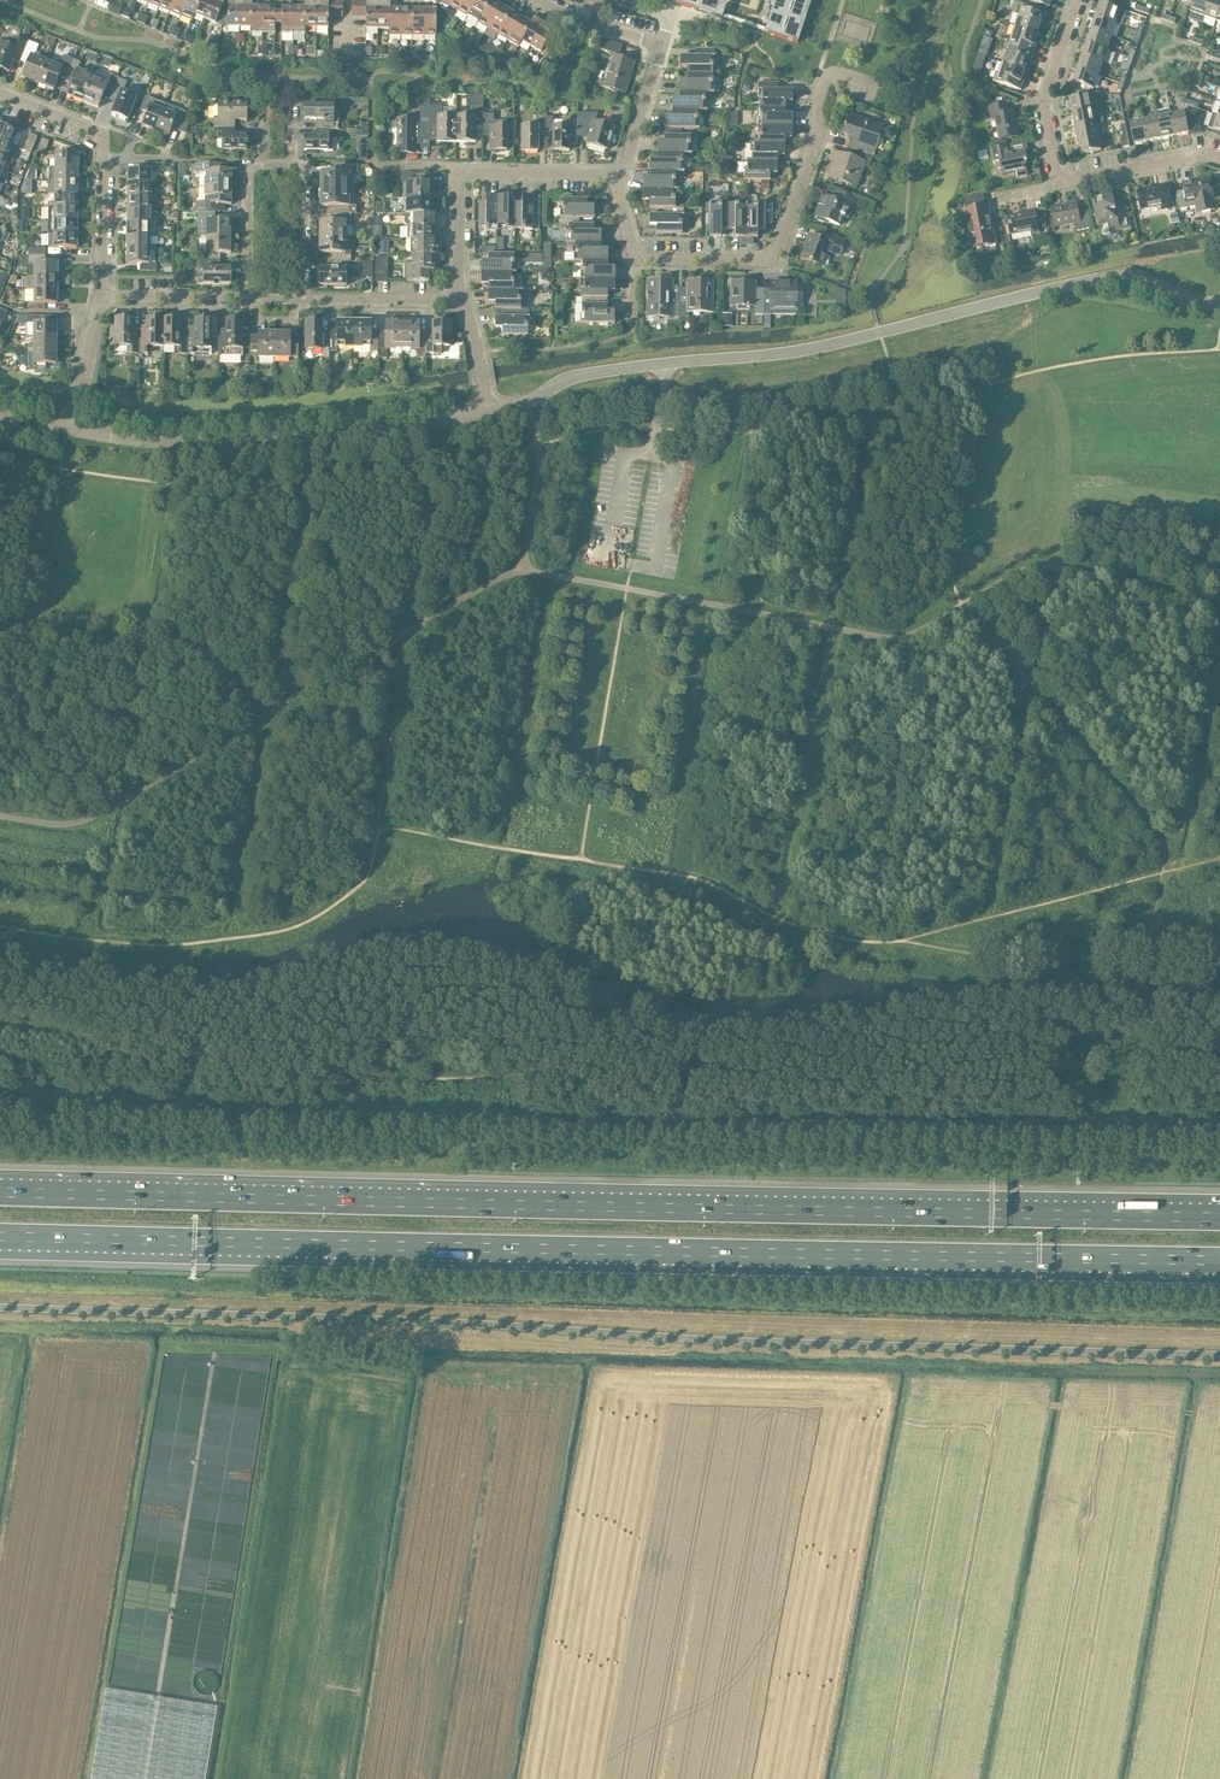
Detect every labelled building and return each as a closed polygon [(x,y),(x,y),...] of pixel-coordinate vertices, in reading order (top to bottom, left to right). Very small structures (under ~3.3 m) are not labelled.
[(175,0),(162,0),(159,8),(170,12),(175,0)] [(187,0),(175,0),(170,12),(180,16),(187,0)] [(180,16),(192,21),(194,15),(200,0),(187,0),(180,16)] [(212,0),(200,0),(194,15),(205,19),(212,0)] [(205,19),(216,24),(221,25),(224,10),(222,9),(225,0),(212,0),(205,19)] [(224,10),(221,25),(228,27),(240,27),(240,1),(228,0),(228,11),(224,10)] [(465,0),(442,0),(442,1),(458,11),(465,0)] [(478,0),(465,0),(458,11),(468,17),(478,0)] [(492,0),(478,0),(468,17),(478,23),(492,0)] [(502,6),(492,0),(478,23),(488,29),(502,6)] [(667,1),(697,11),(700,0),(667,0),(667,1)] [(767,33),(797,43),(800,32),(798,32),(808,0),(777,0),(767,33)] [(1211,0),(1195,0),(1191,13),(1205,17),(1211,0)] [(1219,15),(1219,0),(1211,0),(1205,17),(1218,22),(1219,15)] [(251,28),(252,7),(252,1),(240,1),(240,27),(251,28)] [(317,28),(317,1),(305,1),(305,7),(305,28),(306,28),(317,28)] [(336,17),(336,2),(317,1),(317,28),(329,28),(329,17),(336,17)] [(378,29),(378,2),(359,2),(359,17),(366,17),(366,29),(378,29)] [(390,29),(390,8),(391,9),(391,2),(378,2),(378,29),(389,29),(390,29)] [(1122,26),(1127,12),(1101,4),(1096,17),(1116,24),(1122,26)] [(498,35),(512,12),(502,6),(488,29),(498,35)] [(1044,23),(1047,16),(1019,6),(1016,14),(1019,15),(1015,26),(1038,34),(1042,22),(1044,23)] [(263,34),(263,7),(252,7),(251,28),(250,34),(263,34)] [(275,34),(275,25),(276,19),(279,19),(281,19),(281,13),(279,13),(276,13),(276,7),(263,7),(263,34),(275,34)] [(293,34),(294,7),(282,7),(281,13),(281,19),(279,19),(276,19),(275,25),(279,25),(281,25),(281,34),(293,34)] [(305,28),(305,7),(294,7),(293,34),(306,34),(306,28),(305,28)] [(401,36),(402,9),(391,9),(390,8),(390,29),(389,29),(389,36),(401,36)] [(125,9),(122,16),(129,19),(132,11),(125,9)] [(413,36),(414,9),(402,9),(401,36),(413,36)] [(425,36),(425,9),(414,9),(413,36),(425,36)] [(436,36),(437,9),(425,9),(425,36),(436,36)] [(508,41),(522,18),(512,12),(498,35),(508,41)] [(1112,37),(1116,24),(1096,17),(1092,30),(1112,37)] [(521,41),(531,23),(522,18),(508,41),(518,47),(522,41),(521,41)] [(531,47),(545,24),(534,18),(531,23),(521,41),(522,41),(531,47)] [(451,32),(455,25),(451,22),(447,30),(451,32)] [(555,44),(549,40),(555,30),(545,24),(531,47),(548,57),(555,44)] [(1034,45),(1038,34),(1015,26),(1012,37),(1009,36),(1006,43),(1034,53),(1037,46),(1034,45)] [(985,28),(983,34),(991,37),(993,31),(985,28)] [(1108,50),(1112,37),(1092,30),(1088,43),(1108,50)] [(467,42),(471,34),(467,32),(463,39),(467,42)] [(471,44),(475,37),(471,34),(467,42),(471,44)] [(187,35),(184,42),(190,44),(193,37),(187,35)] [(29,43),(16,38),(15,38),(14,38),(13,38),(13,39),(13,40),(10,47),(0,43),(0,69),(9,72),(14,61),(20,64),(21,62),(29,43)] [(600,39),(597,49),(607,52),(619,55),(622,45),(610,42),(600,39)] [(38,84),(47,61),(38,58),(40,53),(36,52),(39,45),(29,41),(29,43),(21,62),(28,64),(22,78),(38,84)] [(487,54),(491,46),(487,43),(483,51),(487,54)] [(1032,60),(1034,53),(1006,43),(1003,51),(1006,52),(1003,63),(1025,71),(1029,59),(1032,60)] [(1103,63),(1108,50),(1088,43),(1083,56),(1103,63)] [(491,56),(495,48),(491,46),(487,54),(491,56)] [(711,65),(711,57),(714,57),(714,49),(695,49),(695,56),(680,56),(680,68),(687,68),(687,75),(714,75),(714,65),(711,65)] [(66,79),(74,59),(64,55),(61,62),(58,61),(56,65),(47,61),(38,84),(54,90),(59,77),(66,79)] [(507,65),(511,58),(507,55),(503,63),(507,65)] [(1099,76),(1103,63),(1083,56),(1079,69),(1099,76)] [(625,93),(634,63),(614,57),(606,83),(600,81),(599,86),(625,93)] [(511,68),(515,60),(511,58),(507,65),(511,68)] [(83,102),(93,76),(78,70),(81,62),(74,59),(66,79),(65,82),(72,84),(67,95),(83,102)] [(544,59),(540,66),(545,69),(549,62),(544,59)] [(1021,82),(1025,71),(1003,63),(999,74),(996,73),(993,81),(1021,91),(1024,83),(1021,82)] [(1094,90),(1099,76),(1079,69),(1074,83),(1094,90)] [(110,100),(119,77),(111,74),(108,82),(93,76),(83,102),(99,108),(103,97),(110,100)] [(714,85),(714,75),(687,75),(687,81),(680,81),(680,93),(706,93),(712,93),(712,85),(714,85)] [(128,119),(137,97),(124,92),(127,82),(119,78),(119,77),(110,100),(117,102),(112,113),(128,119)] [(792,102),(793,90),(778,90),(778,83),(758,83),(758,90),(762,91),(761,98),(759,98),(759,108),(785,109),(785,102),(792,102)] [(705,103),(706,93),(680,93),(680,99),(672,99),(672,110),(698,111),(703,111),(704,103),(705,103)] [(1139,93),(1132,94),(1132,95),(1133,99),(1134,103),(1141,102),(1140,98),(1139,93)] [(155,131),(164,109),(166,104),(153,99),(146,96),(140,110),(147,113),(142,125),(155,131)] [(1094,110),(1091,96),(1071,100),(1073,114),(1094,110)] [(247,121),(247,104),(218,104),(218,107),(214,107),(214,128),(218,128),(235,128),(235,121),(247,121)] [(1019,137),(1014,110),(1008,112),(1006,104),(989,107),(992,119),(996,118),(1000,141),(1019,137)] [(338,129),(338,113),(333,113),(334,105),(305,105),(305,119),(317,120),(317,129),(334,129),(338,129)] [(456,143),(456,117),(442,117),(442,106),(430,106),(430,124),(430,126),(437,126),(437,143),(456,143)] [(483,126),(483,114),(483,107),(472,107),(472,117),(456,117),(456,143),(476,143),(476,126),(483,126)] [(792,127),(792,115),(785,115),(785,109),(759,108),(759,118),(761,118),(761,126),(792,127)] [(181,126),(187,112),(179,109),(177,114),(164,109),(155,131),(169,136),(174,123),(181,126)] [(553,110),(546,110),(546,115),(546,131),(553,131),(553,151),(570,151),(570,143),(577,143),(577,137),(577,120),(565,120),(565,127),(553,127),(553,110)] [(698,121),(698,111),(672,110),(672,117),(665,117),(664,129),(665,129),(681,129),(695,129),(695,121),(698,121)] [(1096,123),(1094,110),(1073,114),(1076,127),(1096,123)] [(1176,136),(1172,116),(1171,110),(1157,112),(1158,118),(1162,139),(1176,136)] [(607,150),(614,127),(596,122),(598,114),(595,113),(577,113),(577,120),(577,137),(585,137),(585,136),(589,137),(587,144),(607,150)] [(1190,134),(1186,113),(1172,116),(1176,136),(1190,134)] [(514,141),(515,126),(497,126),(497,121),(494,121),(494,114),(483,114),(483,126),(483,135),(490,135),(490,150),(507,150),(507,141),(514,141)] [(1219,116),(1213,114),(1208,128),(1219,132),(1219,117),(1219,116)] [(546,139),(546,131),(546,115),(538,115),(538,127),(522,127),(522,151),(538,151),(538,139),(546,139)] [(874,154),(883,127),(849,115),(845,125),(843,128),(844,129),(843,134),(852,137),(850,142),(852,143),(850,150),(873,158),(874,155),(875,154),(874,154)] [(1162,139),(1158,118),(1145,121),(1149,141),(1162,139)] [(430,138),(430,126),(430,124),(416,124),(416,121),(401,121),(401,124),(399,125),(401,127),(401,129),(398,129),(398,152),(415,153),(416,141),(423,141),(423,138),(430,138)] [(1149,141),(1145,121),(1131,124),(1134,144),(1149,141)] [(1099,137),(1096,123),(1076,127),(1079,141),(1099,137)] [(17,132),(0,125),(0,140),(12,145),(17,132)] [(792,138),(792,127),(761,126),(761,134),(759,134),(759,144),(784,145),(784,138),(792,138)] [(246,150),(247,136),(235,136),(235,128),(218,128),(218,139),(222,139),(222,150),(246,150)] [(333,151),(334,129),(317,129),(317,136),(304,136),(304,151),(333,151)] [(690,146),(690,135),(681,135),(681,129),(665,129),(665,143),(658,143),(658,154),(682,154),(688,154),(688,146),(690,146)] [(1128,137),(1127,131),(1123,132),(1123,136),(1120,136),(1122,148),(1130,147),(1129,138),(1128,138),(1128,137)] [(31,152),(37,137),(30,134),(24,150),(31,152)] [(1102,151),(1099,137),(1079,141),(1081,155),(1102,151)] [(43,157),(49,141),(42,138),(36,154),(43,157)] [(12,145),(0,140),(0,154),(14,160),(15,155),(9,153),(12,145)] [(185,144),(182,151),(188,153),(191,146),(185,144)] [(784,156),(784,145),(759,144),(754,144),(754,152),(752,152),(751,162),(751,163),(777,163),(777,156),(784,156)] [(1007,147),(991,150),(994,163),(1001,162),(1004,175),(1017,172),(1018,177),(1028,176),(1027,170),(1025,163),(1028,162),(1026,152),(1008,155),(1007,147)] [(856,188),(865,163),(870,165),(873,158),(850,150),(848,157),(836,153),(828,178),(856,188)] [(723,153),(723,161),(732,161),(733,157),(729,153),(723,153)] [(0,154),(0,169),(3,170),(6,162),(12,165),(14,160),(0,154)] [(78,168),(78,154),(56,154),(56,168),(78,168)] [(682,164),(682,154),(658,154),(658,160),(651,160),(651,172),(675,172),(680,172),(681,164),(682,164)] [(777,174),(777,163),(751,163),(751,162),(746,162),(746,170),(744,170),(744,181),(770,181),(770,174),(777,174)] [(151,184),(151,171),(158,171),(158,163),(141,163),(141,170),(129,170),(128,184),(151,184)] [(232,187),(232,172),(218,172),(218,164),(196,164),(196,173),(205,173),(205,188),(232,188),(232,187)] [(350,190),(350,174),(357,174),(357,166),(333,165),(333,173),(321,172),(321,181),(322,181),(322,189),(350,190)] [(716,166),(705,166),(705,174),(716,174),(716,166)] [(78,181),(78,168),(56,168),(49,168),(49,181),(78,181)] [(36,170),(30,170),(26,178),(36,178),(36,170)] [(675,182),(675,172),(651,172),(651,179),(643,178),(643,190),(673,190),(673,182),(675,182)] [(432,191),(433,175),(418,175),(418,183),(407,182),(407,198),(430,199),(430,191),(432,191)] [(1214,198),(1210,178),(1183,183),(1185,191),(1176,193),(1180,210),(1197,206),(1198,213),(1216,210),(1213,198),(1214,198)] [(78,195),(78,181),(49,181),(49,186),(56,186),(55,194),(78,195)] [(151,193),(151,184),(128,184),(128,197),(157,198),(158,193),(151,193)] [(1171,208),(1166,187),(1138,192),(1141,210),(1162,206),(1163,209),(1171,208)] [(231,205),(231,189),(232,189),(232,188),(205,188),(205,203),(195,203),(195,212),(199,212),(218,212),(218,205),(231,205)] [(349,206),(350,190),(322,189),(322,198),(321,198),(321,206),(333,206),(333,214),(352,214),(357,214),(357,206),(349,206)] [(675,208),(675,207),(675,198),(673,198),(673,190),(643,190),(643,201),(650,201),(650,208),(665,209),(665,208),(675,208)] [(848,218),(852,207),(856,208),(859,199),(836,191),(833,200),(822,196),(815,217),(839,226),(843,216),(848,218)] [(77,208),(78,195),(55,194),(55,203),(48,203),(48,208),(77,208)] [(1129,227),(1126,210),(1117,212),(1113,194),(1094,198),(1099,224),(1108,222),(1110,231),(1129,227)] [(997,245),(990,211),(987,211),(983,196),(984,196),(984,195),(964,198),(967,213),(965,214),(973,250),(997,245)] [(151,211),(151,203),(157,203),(157,198),(128,197),(128,211),(151,211)] [(497,227),(498,197),(486,197),(486,204),(479,204),(478,229),(489,229),(489,227),(497,227)] [(515,229),(515,204),(508,204),(509,197),(498,197),(497,227),(505,228),(505,229),(515,229)] [(540,231),(540,197),(522,197),(522,204),(515,204),(515,229),(525,229),(525,231),(540,231)] [(429,213),(430,199),(407,198),(406,214),(414,214),(414,213),(429,213)] [(594,218),(594,207),(587,207),(587,200),(562,200),(562,210),(563,210),(563,217),(560,217),(560,225),(569,225),(580,225),(580,218),(594,218)] [(728,230),(728,205),(719,204),(719,206),(710,206),(710,237),(721,237),(721,230),(728,230)] [(1092,229),(1088,207),(1078,209),(1077,204),(1051,209),(1054,227),(1074,223),(1076,232),(1092,229)] [(746,237),(746,207),(739,206),(739,205),(728,205),(728,230),(735,230),(735,237),(746,237)] [(772,223),(772,205),(755,205),(755,207),(746,207),(746,237),(758,238),(758,230),(764,230),(764,223),(772,223)] [(680,223),(680,215),(683,215),(683,208),(675,207),(675,208),(665,208),(665,209),(665,215),(650,215),(650,226),(657,226),(657,233),(682,234),(682,223),(680,223)] [(77,221),(77,208),(48,208),(48,221),(77,221)] [(150,219),(151,211),(128,211),(128,224),(157,224),(157,219),(150,219)] [(199,212),(199,219),(207,219),(207,236),(231,236),(231,219),(217,219),(218,212),(199,212)] [(1046,226),(1043,212),(1036,213),(1036,212),(1008,218),(1011,235),(1032,231),(1032,234),(1040,233),(1039,228),(1046,226)] [(435,214),(429,213),(414,213),(414,214),(406,214),(406,215),(405,216),(405,223),(406,225),(407,225),(407,227),(435,227),(435,214)] [(1178,213),(1170,215),(1172,224),(1180,222),(1178,213)] [(346,238),(346,225),(352,225),(352,214),(333,214),(333,222),(320,222),(320,237),(346,238)] [(77,235),(77,221),(48,221),(48,234),(77,235)] [(150,237),(150,229),(157,229),(157,224),(128,224),(128,237),(150,237)] [(601,244),(601,232),(594,232),(594,225),(580,225),(569,225),(569,236),(570,236),(570,244),(575,244),(575,243),(601,244)] [(435,239),(435,238),(435,227),(407,227),(407,239),(414,239),(435,239)] [(839,256),(845,240),(823,232),(820,239),(808,235),(801,258),(812,262),(824,266),(828,253),(839,256)] [(77,248),(77,235),(48,234),(48,248),(77,248)] [(231,253),(231,236),(207,236),(207,253),(231,253)] [(150,245),(150,237),(128,237),(128,250),(150,251),(157,251),(157,246),(150,245)] [(351,262),(352,250),(352,248),(353,245),(353,243),(352,240),(352,238),(346,238),(320,237),(320,253),(332,253),(332,262),(347,262),(351,262)] [(435,255),(435,248),(441,248),(441,238),(435,238),(435,239),(414,239),(413,255),(435,256),(435,261),(444,262),(444,255),(435,255)] [(608,262),(608,251),(601,251),(601,244),(575,243),(575,244),(575,254),(577,254),(577,262),(582,262),(608,262)] [(150,264),(150,251),(128,250),(128,264),(140,264),(140,272),(156,272),(157,264),(150,264)] [(435,271),(435,261),(435,256),(413,255),(413,264),(405,264),(405,281),(429,281),(430,271),(435,271)] [(514,265),(514,255),(489,255),(489,261),(481,261),(481,273),(512,273),(512,265),(514,265)] [(57,277),(57,263),(45,263),(45,256),(28,256),(28,264),(35,264),(35,277),(57,277)] [(230,285),(231,268),(219,268),(219,260),(199,260),(199,269),(204,269),(204,284),(214,285),(214,286),(220,286),(220,285),(230,285)] [(347,286),(347,262),(332,262),(332,269),(320,269),(320,286),(347,286)] [(373,277),(373,262),(362,262),(362,277),(373,277)] [(615,280),(615,269),(608,269),(608,262),(582,262),(582,272),(584,272),(584,280),(615,280)] [(0,275),(0,280),(6,282),(9,275),(1,272),(0,275)] [(514,292),(514,291),(514,281),(512,281),(512,273),(481,273),(481,284),(489,284),(489,291),(514,292)] [(57,277),(35,277),(28,277),(28,290),(35,290),(57,290),(57,277)] [(615,291),(615,280),(584,280),(584,288),(582,288),(582,298),(601,298),(608,298),(608,291),(615,291)] [(679,296),(673,296),(671,294),(671,291),(672,289),(672,281),(647,281),(647,317),(679,317),(679,296)] [(712,311),(712,282),(695,281),(695,285),(688,285),(688,293),(679,293),(679,296),(679,317),(688,317),(688,310),(712,311)] [(763,315),(764,295),(756,294),(756,286),(750,286),(750,283),(731,282),(731,306),(755,307),(755,315),(763,315)] [(793,305),(794,294),(795,294),(795,283),(771,283),(771,295),(764,295),(763,315),(795,316),(795,305),(793,305)] [(28,303),(28,311),(45,311),(45,304),(57,304),(57,290),(35,290),(35,303),(28,303)] [(521,309),(521,299),(519,299),(519,291),(514,291),(514,292),(489,291),(489,302),(496,302),(496,310),(506,310),(521,310),(521,309)] [(608,312),(608,305),(601,305),(601,298),(582,298),(582,315),(583,315),(583,323),(615,324),(615,312),(608,312)] [(526,325),(526,318),(530,318),(530,309),(521,309),(521,310),(506,310),(506,317),(496,317),(495,328),(503,329),(503,335),(528,336),(528,325),(526,325)] [(28,316),(21,316),(21,323),(28,323),(34,323),(34,337),(57,337),(57,323),(44,323),(44,316),(28,316)] [(139,353),(140,331),(132,331),(132,319),(117,319),(117,328),(112,328),(112,346),(129,347),(128,353),(139,353)] [(164,347),(164,319),(147,319),(147,331),(140,331),(139,353),(139,354),(148,354),(148,347),(164,347)] [(187,354),(188,331),(181,331),(181,319),(164,319),(164,347),(178,347),(178,354),(187,354)] [(212,354),(212,320),(195,319),(195,331),(188,331),(187,354),(212,354)] [(243,356),(243,320),(227,320),(226,332),(219,332),(219,356),(243,356)] [(330,357),(330,351),(330,333),(323,333),(323,321),(306,321),(305,350),(322,350),(322,357),(330,357)] [(354,346),(354,322),(337,321),(337,333),(330,333),(330,351),(337,352),(337,346),(354,346)] [(378,352),(378,335),(371,334),(371,322),(354,322),(354,346),(370,346),(370,352),(378,352)] [(402,348),(403,322),(386,322),(385,335),(378,335),(378,352),(378,358),(387,358),(387,348),(402,348)] [(426,354),(426,335),(419,335),(419,322),(403,322),(402,348),(417,348),(417,359),(426,359),(426,354)] [(450,346),(450,323),(433,323),(433,335),(427,335),(426,335),(426,354),(441,354),(441,346),(450,346)] [(274,357),(275,333),(259,333),(259,337),(251,337),(250,356),(258,356),(258,357),(274,357)] [(298,357),(299,337),(290,337),(290,333),(275,333),(274,357),(290,358),(290,357),(298,357)] [(56,350),(57,337),(34,337),(34,345),(27,345),(27,350),(56,350)] [(56,364),(56,350),(27,350),(17,350),(17,355),(27,355),(27,368),(46,368),(46,364),(56,364)] [(459,362),(456,366),(457,371),(465,369),(463,361),(459,362)] [(973,547),(972,554),(978,559),(985,555),(985,548),(979,544),(973,547)] [(217,1706),(105,1688),(90,1778),(205,1778),(217,1706)]
